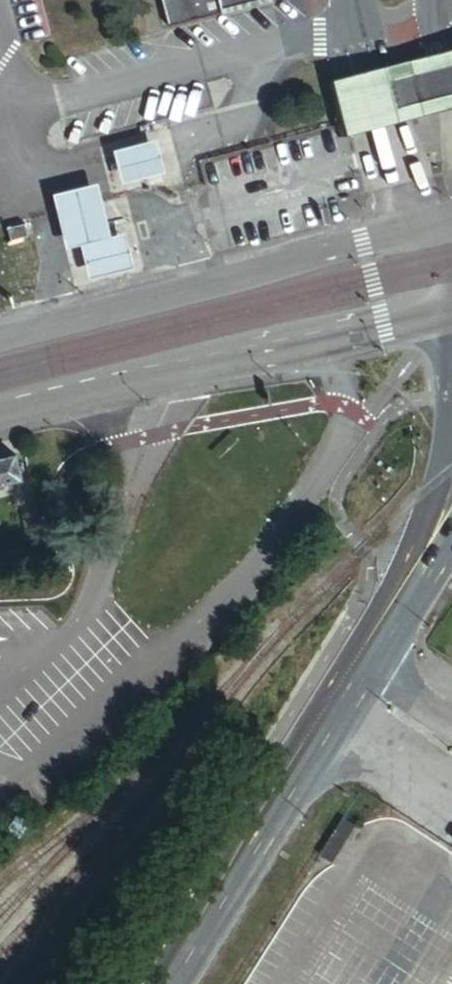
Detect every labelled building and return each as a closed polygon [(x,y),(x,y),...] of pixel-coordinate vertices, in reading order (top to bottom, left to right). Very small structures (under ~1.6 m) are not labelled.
[(169,26),(224,12),(223,10),(263,0),(162,0),(169,26)] [(224,12),(272,0),(263,0),(223,10),(224,12)] [(338,137),(379,126),(451,108),(451,51),(366,72),(325,82),(338,137)] [(155,169),(147,134),(103,144),(112,180),(155,169)] [(54,194),(67,248),(81,245),(90,279),(135,268),(126,233),(111,237),(97,183),(54,194)] [(24,224),(7,228),(10,241),(27,236),(24,224)] [(0,461),(0,486),(22,481),(16,457),(0,461)] [(357,822),(346,815),(322,851),(333,858),(357,822)]
